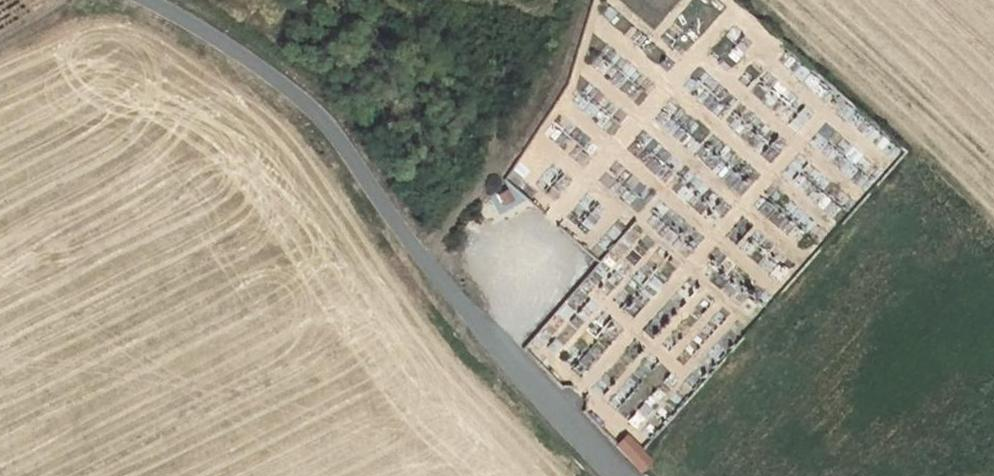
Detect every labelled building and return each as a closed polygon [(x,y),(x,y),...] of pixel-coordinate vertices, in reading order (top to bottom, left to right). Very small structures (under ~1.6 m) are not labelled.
[(615,448),(631,464),(641,453),(642,453),(627,437),(617,447),(615,448)] [(641,453),(631,464),(640,473),(649,461),(641,453)]
